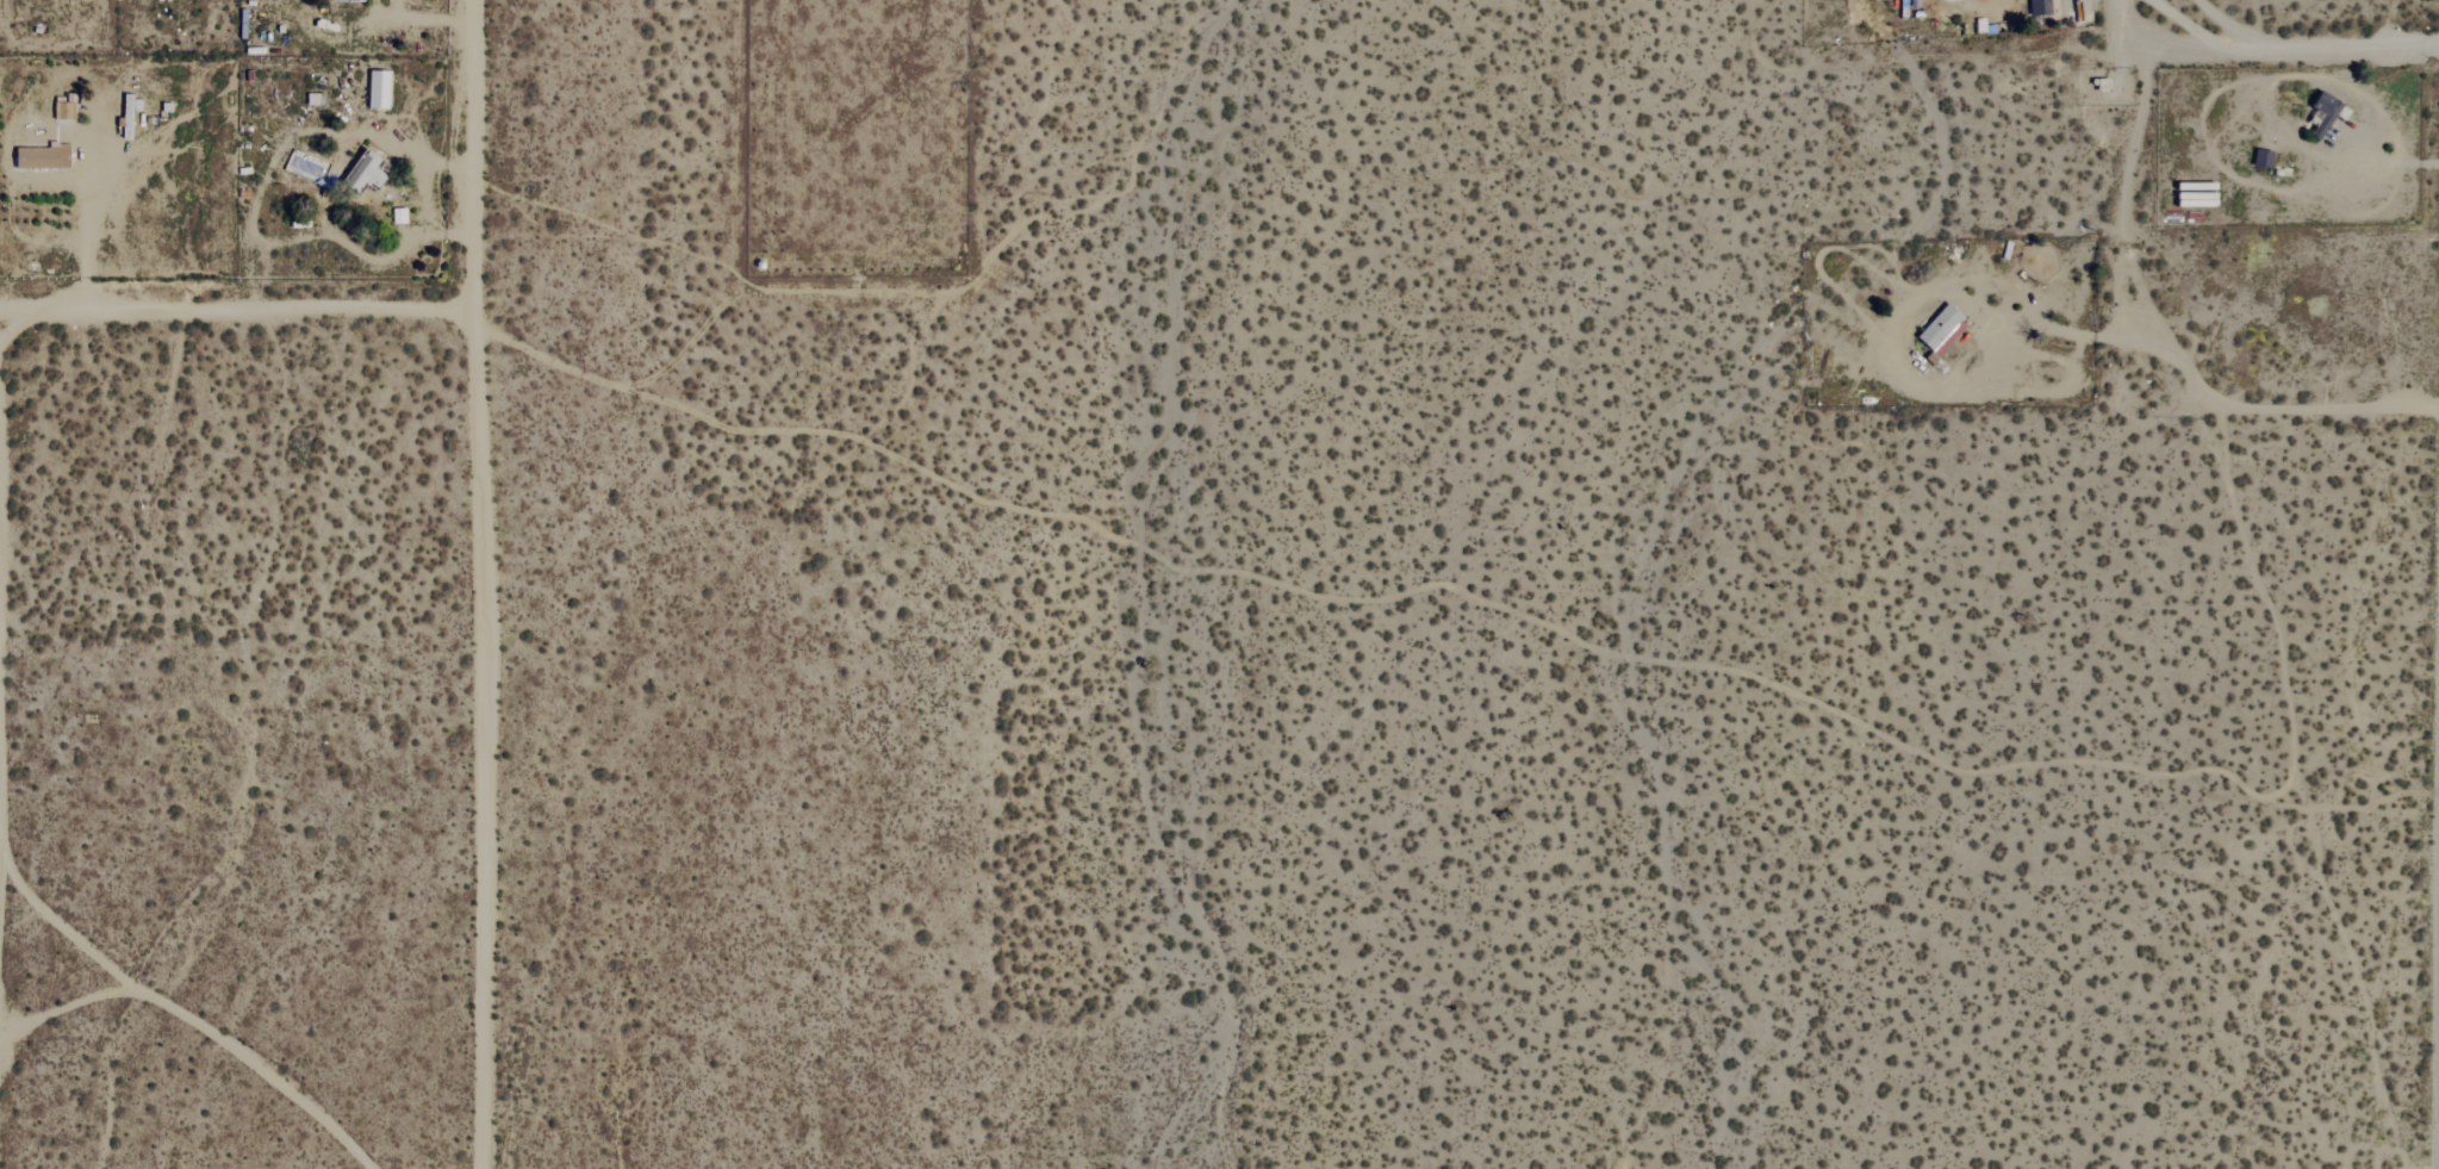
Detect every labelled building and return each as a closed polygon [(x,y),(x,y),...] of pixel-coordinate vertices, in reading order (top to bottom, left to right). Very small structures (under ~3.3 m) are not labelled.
[(2048,0),(2026,0),(2027,17),(2049,16),(2048,0)] [(370,108),(390,109),(392,71),(371,70),(370,108)] [(2315,126),(2322,131),(2339,106),(2318,92),(2307,107),(2321,117),(2315,126)] [(55,119),(76,119),(75,94),(68,94),(68,101),(55,102),(55,119)] [(18,169),(70,168),(69,143),(51,143),(51,147),(17,148),(18,169)] [(359,195),(368,184),(377,191),(388,177),(377,167),(383,160),(368,148),(342,181),(359,195)] [(407,208),(393,209),(394,223),(408,223),(407,208)] [(1912,336),(1932,355),(1963,322),(1943,303),(1912,336)]
